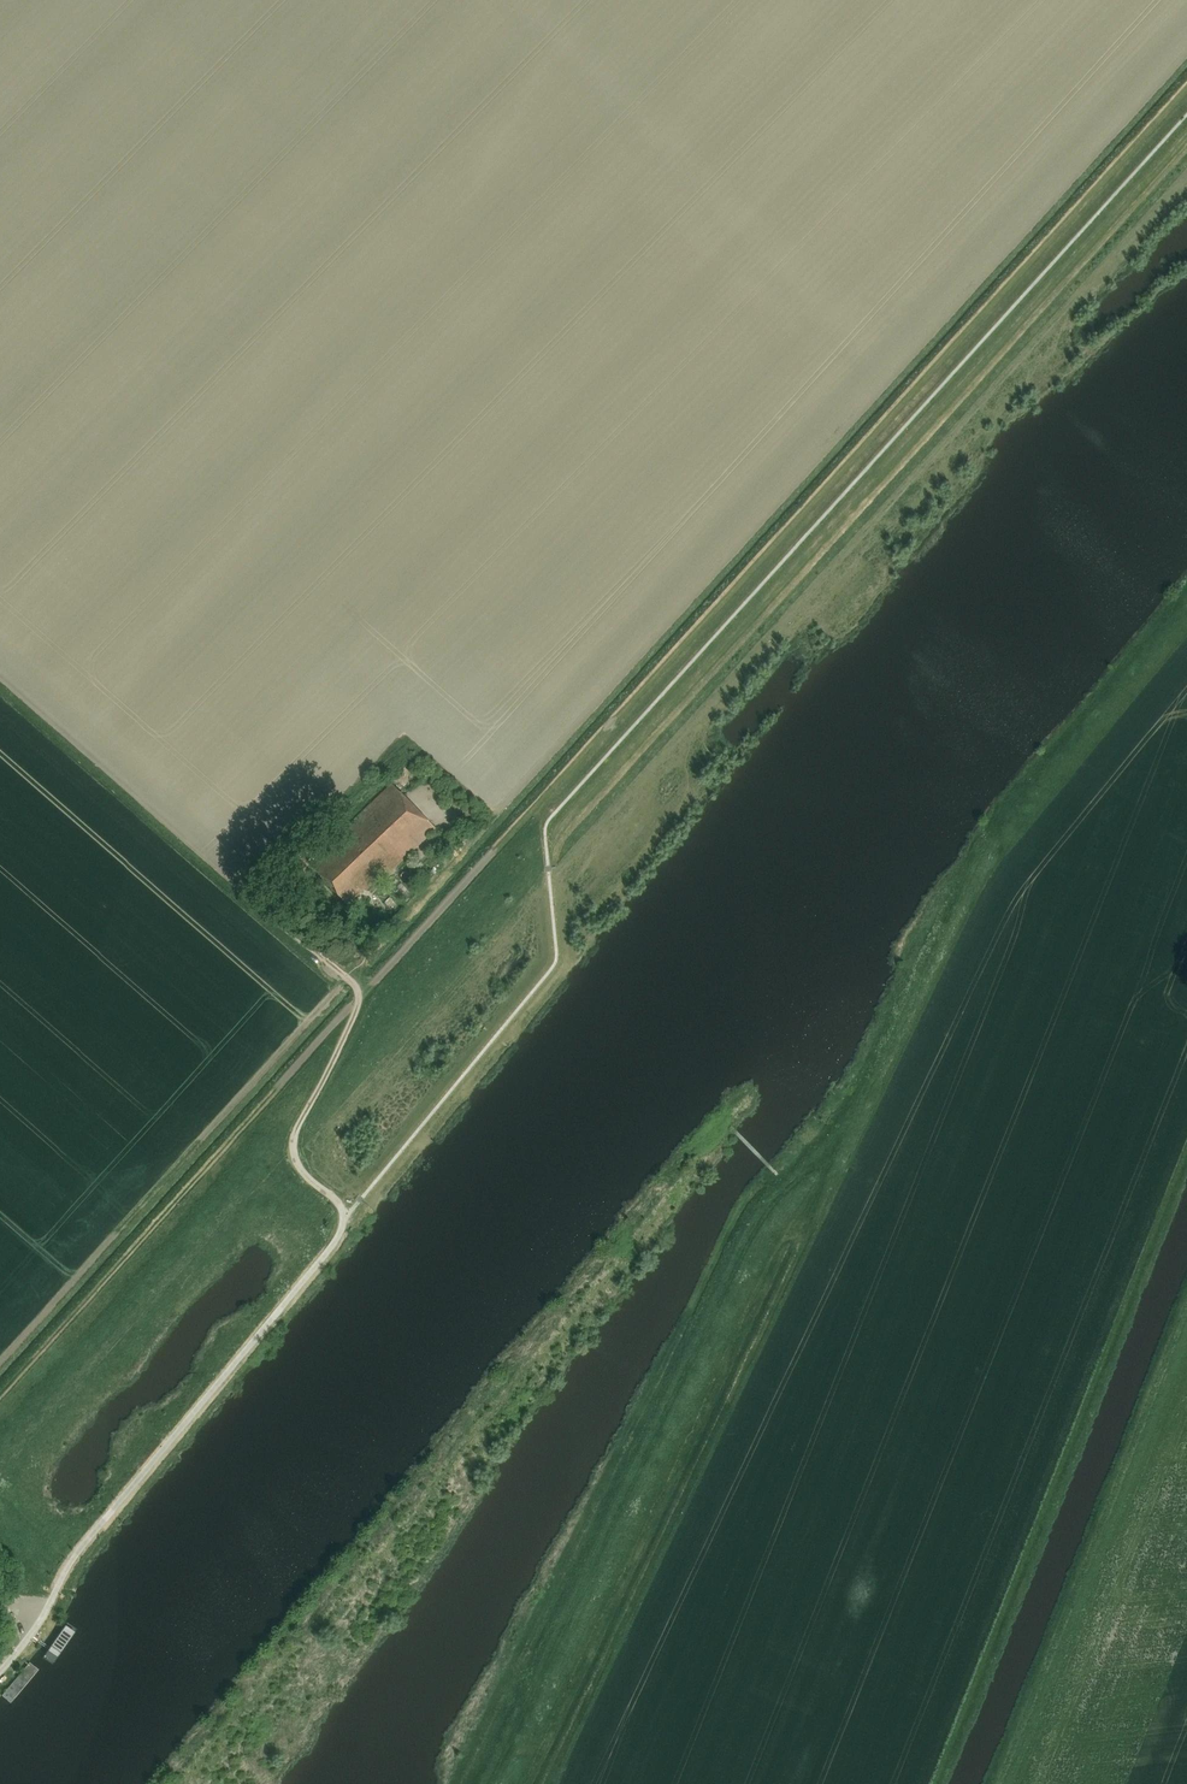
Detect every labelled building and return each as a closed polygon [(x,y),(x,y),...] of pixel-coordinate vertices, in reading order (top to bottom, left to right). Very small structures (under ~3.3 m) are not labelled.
[(318,855),(321,858),(314,865),(351,903),(366,888),(368,890),(386,872),(390,875),(437,829),(391,782),(318,855)] [(15,1701),(45,1663),(36,1655),(6,1692),(15,1701)]
